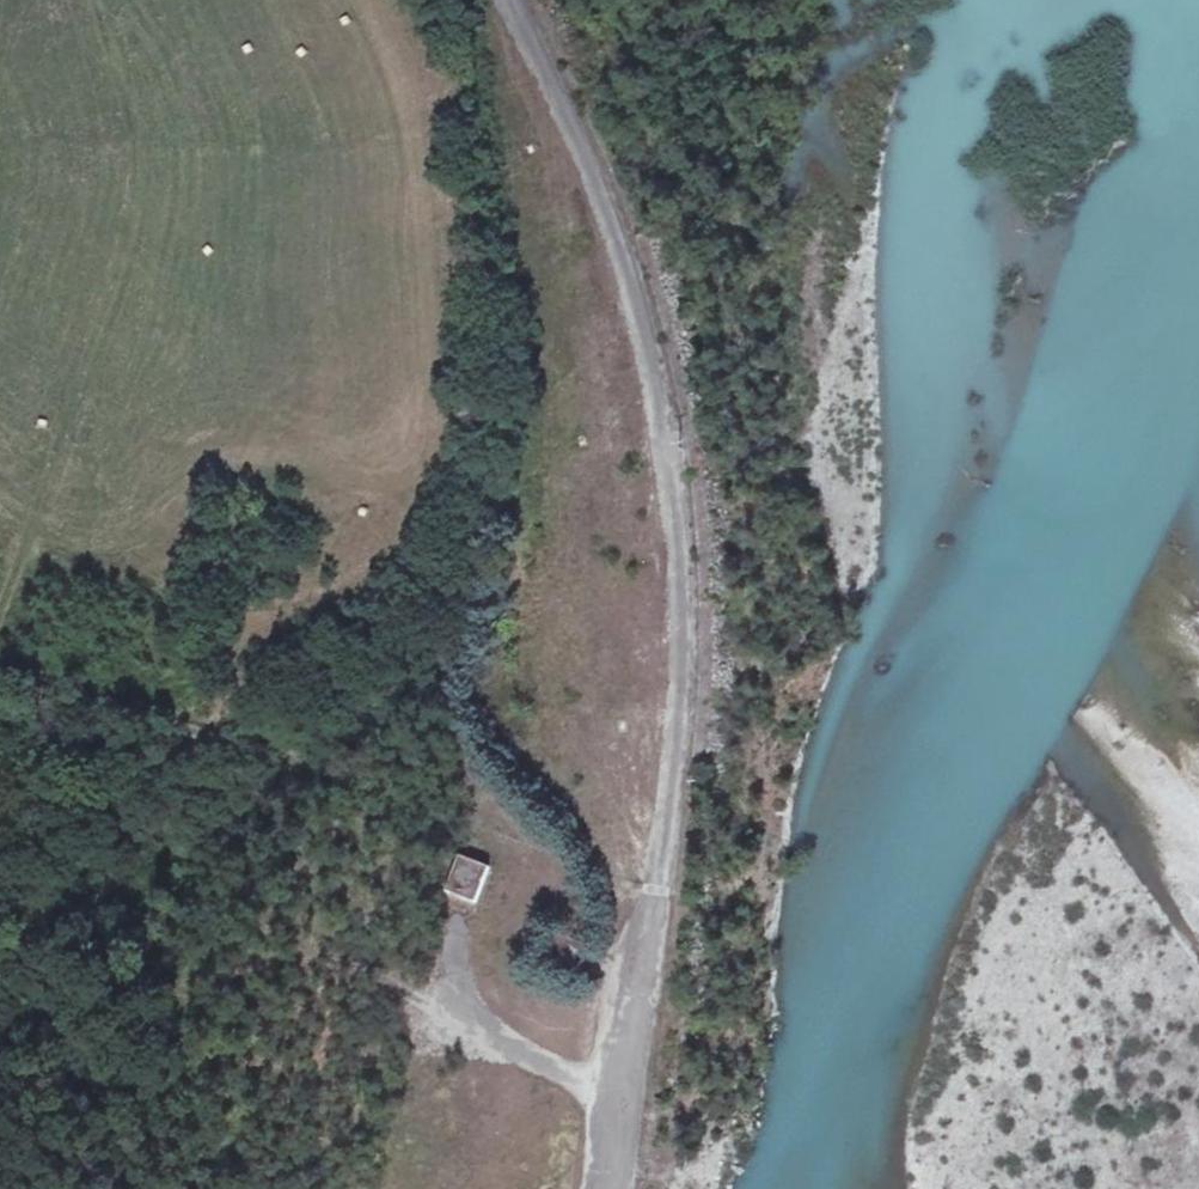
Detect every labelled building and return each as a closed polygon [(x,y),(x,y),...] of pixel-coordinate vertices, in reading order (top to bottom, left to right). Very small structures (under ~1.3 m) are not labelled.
[(443,891),(477,903),(490,864),(457,853),(443,891)]
